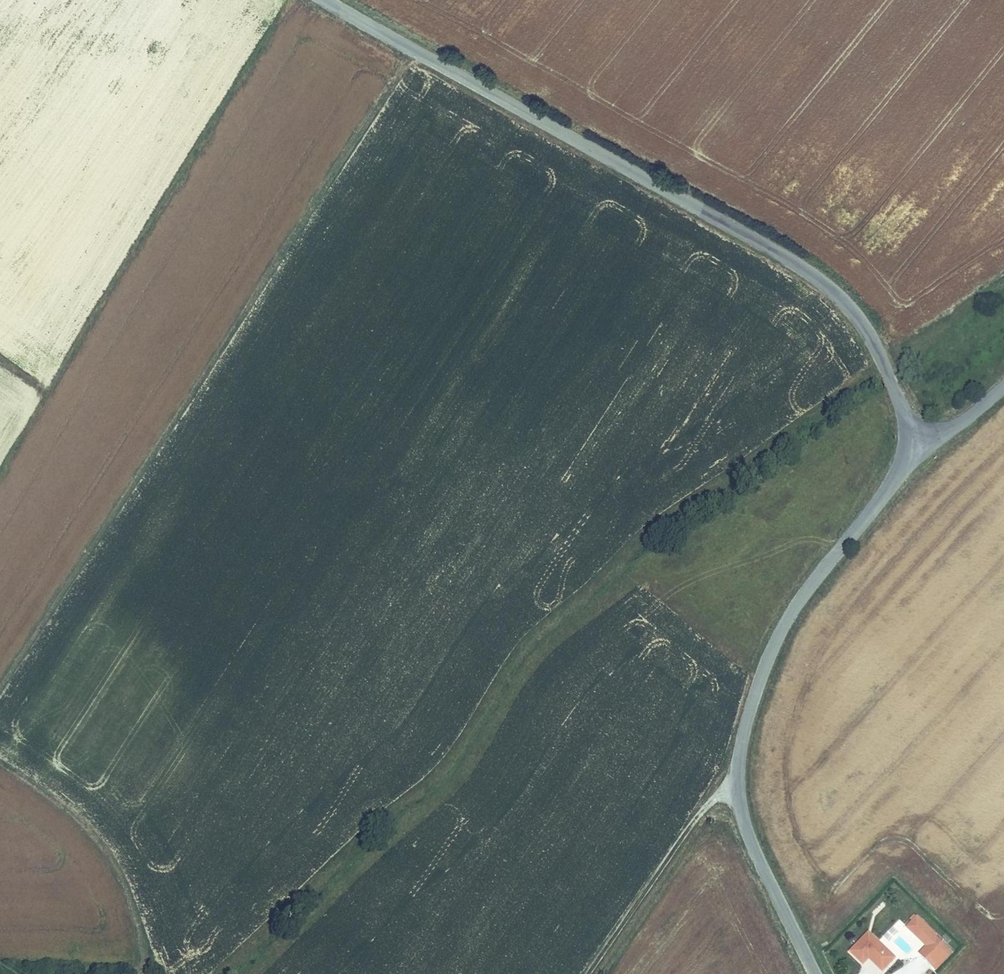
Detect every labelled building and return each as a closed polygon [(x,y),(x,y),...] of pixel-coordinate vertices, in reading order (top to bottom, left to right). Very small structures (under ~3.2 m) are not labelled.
[(946,948),(910,916),(906,920),(909,923),(904,928),(913,937),(917,934),(927,943),(924,946),(916,955),(929,967),(946,948)] [(927,943),(917,934),(913,937),(924,946),(927,943)] [(897,962),(869,936),(852,956),(864,967),(870,961),(884,973),(886,973),(897,962)] [(949,950),(946,948),(929,967),(932,969),(949,950)]
